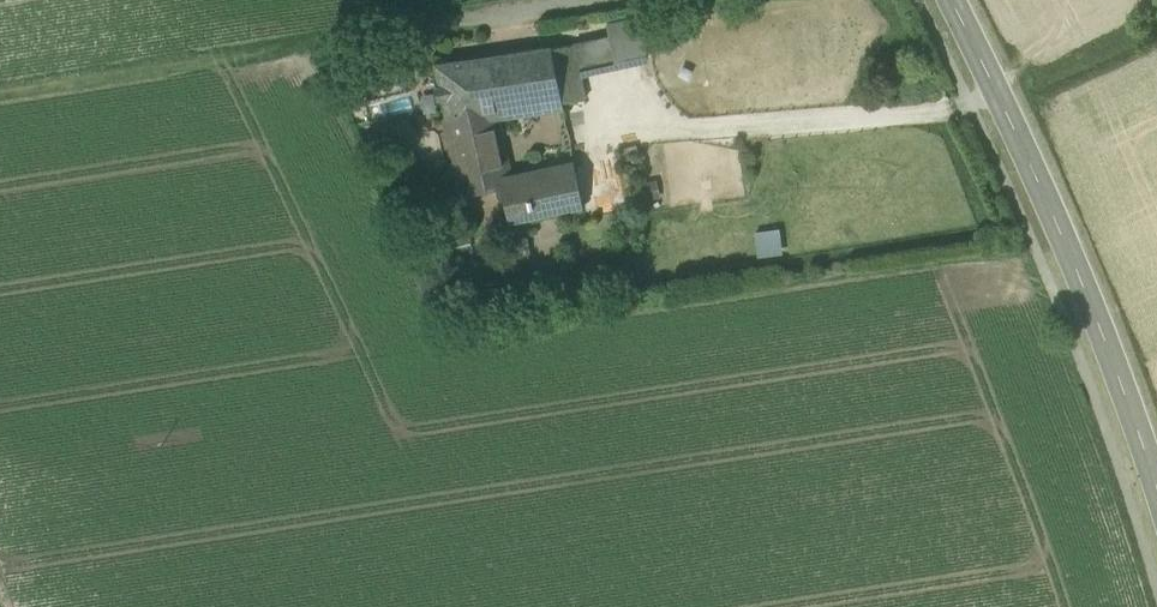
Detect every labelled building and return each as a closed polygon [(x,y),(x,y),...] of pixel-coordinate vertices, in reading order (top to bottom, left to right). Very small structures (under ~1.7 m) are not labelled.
[(609,37),(615,70),(649,64),(640,18),(606,24),(609,37)] [(671,19),(648,23),(653,52),(676,47),(671,19)] [(615,70),(609,37),(577,43),(577,45),(583,77),(615,70)] [(577,45),(551,49),(561,102),(587,99),(583,77),(577,45)] [(495,112),(540,105),(561,102),(551,49),(487,58),(495,112)] [(488,112),(495,112),(487,58),(435,65),(453,144),(491,136),(488,112)] [(503,190),(510,224),(536,218),(530,182),(510,187),(506,168),(498,170),(491,136),(453,144),(465,199),(503,190)] [(619,200),(611,165),(576,172),(583,208),(619,200)] [(576,172),(530,182),(536,218),(583,208),(576,172)] [(780,230),(755,234),(759,259),(784,256),(780,230)]
